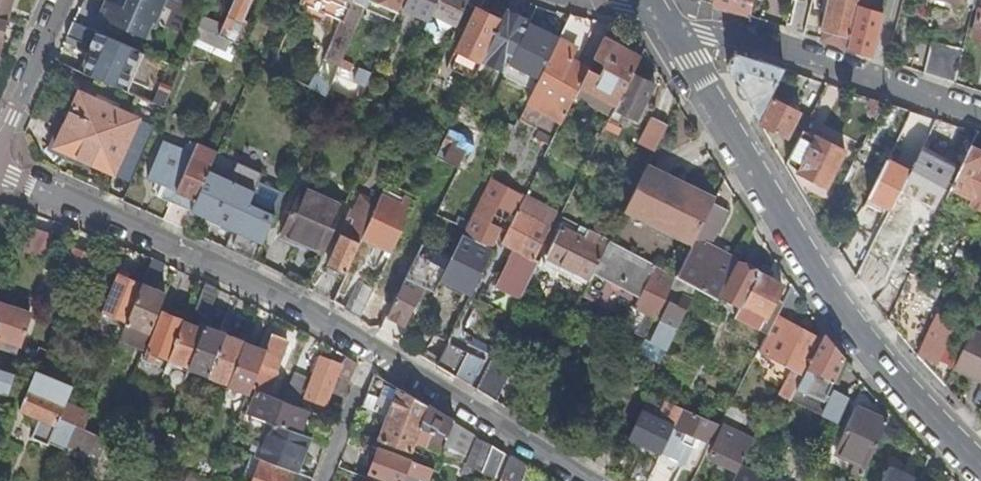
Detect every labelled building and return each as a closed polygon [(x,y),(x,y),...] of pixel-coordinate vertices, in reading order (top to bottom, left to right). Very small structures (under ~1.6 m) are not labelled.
[(15,0),(0,0),(0,55),(15,0)] [(112,4),(104,0),(97,17),(105,21),(112,4)] [(104,0),(112,4),(105,21),(106,21),(147,39),(154,23),(164,27),(165,25),(157,22),(164,6),(161,5),(163,0),(125,0),(122,6),(109,0),(103,0),(104,0)] [(248,23),(243,20),(251,0),(234,0),(222,25),(218,35),(239,45),(248,23)] [(299,2),(340,20),(323,58),(340,66),(346,52),(368,0),(300,0),(299,2)] [(397,12),(402,0),(369,0),(397,12)] [(402,9),(429,21),(432,14),(438,0),(406,0),(402,9)] [(432,14),(457,26),(466,5),(469,0),(438,0),(432,14)] [(459,49),(450,69),(473,80),(483,60),(501,21),(479,10),(484,0),(469,0),(466,5),(474,8),(456,48),(459,49)] [(755,0),(716,0),(715,5),(751,16),(755,0)] [(811,14),(828,19),(823,40),(876,56),(886,15),(869,10),(871,0),(814,0),(811,14)] [(528,21),(506,11),(501,21),(483,60),(505,70),(509,63),(527,24),(528,21)] [(218,35),(222,25),(203,16),(199,26),(218,35)] [(89,45),(95,31),(73,22),(67,36),(89,45)] [(547,60),(558,38),(527,24),(509,63),(539,77),(547,60)] [(239,45),(218,35),(199,26),(194,36),(235,55),(239,45)] [(599,74),(588,68),(579,87),(615,106),(631,73),(639,56),(603,37),(593,59),(604,65),(599,74)] [(526,103),(563,121),(574,99),(579,87),(588,68),(569,58),(575,46),(558,38),(547,60),(539,77),(534,86),(526,103)] [(956,83),(965,49),(933,41),(925,73),(956,83)] [(355,56),(346,52),(340,66),(349,70),(355,56)] [(757,118),(783,69),(760,61),(735,53),(727,70),(757,118)] [(539,77),(509,63),(505,70),(504,71),(534,86),(539,77)] [(170,64),(153,103),(163,107),(180,68),(170,64)] [(364,87),(370,72),(360,68),(354,82),(364,87)] [(615,106),(613,110),(635,121),(653,84),(631,73),(615,106)] [(314,78),(310,87),(328,95),(331,86),(314,78)] [(613,110),(615,106),(579,87),(574,99),(610,117),(613,110)] [(55,147),(114,174),(139,118),(79,92),(55,147)] [(772,99),(760,124),(787,138),(800,113),(772,99)] [(436,158),(459,168),(466,153),(470,154),(474,145),(471,143),(477,129),(461,122),(466,110),(460,107),(436,158)] [(653,117),(646,131),(661,140),(669,125),(653,117)] [(139,118),(114,174),(132,182),(155,126),(139,118)] [(844,151),(802,130),(786,162),(798,170),(797,171),(826,186),(844,151)] [(639,144),(655,152),(661,140),(646,131),(639,144)] [(209,171),(216,153),(196,144),(192,154),(164,142),(148,179),(167,187),(162,199),(171,202),(163,219),(184,229),(192,210),(209,171)] [(980,208),(980,150),(970,145),(945,197),(967,207),(969,203),(980,208)] [(952,167),(920,151),(909,173),(900,191),(932,207),(952,167)] [(877,207),(889,213),(900,191),(909,173),(886,161),(867,196),(879,202),(877,207)] [(256,262),(285,194),(258,181),(261,175),(237,164),(230,180),(209,171),(192,210),(241,232),(233,251),(256,262)] [(714,202),(715,201),(688,187),(686,190),(646,169),(626,209),(667,230),(669,226),(695,240),(714,202)] [(466,235),(494,249),(504,228),(488,220),(494,207),(514,217),(518,209),(525,196),(490,177),(462,233),(466,235)] [(325,252),(345,207),(302,188),(282,233),(325,252)] [(362,238),(380,199),(361,191),(329,264),(347,273),(362,238)] [(401,205),(403,200),(383,191),(381,197),(401,205)] [(534,260),(557,213),(550,210),(526,197),(525,196),(518,209),(514,217),(502,242),(515,249),(501,277),(506,280),(501,289),(515,296),(533,259),(534,260)] [(383,254),(389,257),(392,251),(415,203),(404,198),(403,200),(401,205),(381,197),(380,199),(362,238),(386,248),(383,254)] [(697,260),(703,250),(706,245),(710,246),(729,210),(714,202),(695,240),(676,277),(697,289),(716,300),(728,276),(697,260)] [(52,234),(32,227),(25,250),(44,257),(52,234)] [(610,241),(601,236),(597,244),(561,227),(546,257),(590,278),(610,241)] [(870,249),(873,243),(853,228),(840,253),(856,277),(870,249)] [(471,259),(476,261),(486,266),(494,249),(466,235),(451,263),(437,292),(451,299),(453,295),(457,297),(461,291),(457,288),(468,265),(471,259)] [(590,278),(580,299),(604,311),(611,299),(632,311),(655,266),(610,241),(590,278)] [(93,256),(74,248),(64,272),(83,280),(93,256)] [(891,269),(870,249),(856,277),(869,296),(874,292),(891,269)] [(716,257),(703,250),(697,260),(728,276),(735,262),(718,253),(716,257)] [(427,289),(434,292),(445,269),(417,254),(408,274),(388,316),(403,323),(415,300),(420,302),(427,289)] [(142,284),(157,290),(166,264),(161,262),(152,258),(142,284)] [(782,286),(769,279),(771,273),(761,268),(758,273),(739,263),(721,297),(740,306),(734,317),(759,329),(761,330),(767,333),(783,302),(775,299),(782,286)] [(632,311),(653,322),(669,290),(670,289),(676,277),(655,266),(632,311)] [(362,316),(383,326),(388,316),(408,274),(399,269),(392,282),(381,276),(375,289),(362,316)] [(142,284),(118,274),(103,311),(127,321),(142,284)] [(670,289),(683,295),(692,299),(697,289),(676,277),(670,289)] [(935,313),(944,295),(907,277),(900,292),(887,320),(916,355),(935,313)] [(877,296),(872,300),(887,320),(900,292),(888,280),(877,296)] [(350,312),(361,318),(362,316),(375,289),(358,281),(346,309),(350,312)] [(127,321),(123,332),(139,339),(143,328),(151,331),(166,293),(157,290),(142,284),(127,321)] [(791,369),(785,381),(779,392),(791,398),(799,383),(806,370),(821,339),(784,320),(801,300),(791,286),(783,302),(767,333),(758,351),(766,356),(791,369)] [(683,295),(678,304),(669,300),(649,340),(644,338),(636,356),(658,367),(667,350),(679,324),(692,299),(683,295)] [(0,337),(20,344),(31,313),(0,303),(0,337)] [(183,321),(186,313),(170,307),(167,315),(161,313),(142,360),(152,364),(156,354),(169,359),(170,358),(183,321)] [(948,320),(935,313),(916,355),(926,366),(931,356),(937,358),(931,371),(944,385),(953,367),(958,354),(943,345),(945,340),(940,337),(948,320)] [(189,365),(203,328),(183,321),(170,358),(189,365)] [(225,334),(225,333),(204,325),(203,328),(189,365),(189,366),(209,374),(225,334)] [(971,328),(958,354),(953,367),(980,381),(980,333),(971,328)] [(209,374),(208,376),(228,383),(244,343),(245,342),(225,334),(209,374)] [(259,391),(264,392),(273,369),(275,370),(287,340),(271,334),(264,351),(250,387),(259,391)] [(448,342),(449,341),(435,335),(426,349),(422,355),(426,358),(437,365),(448,342)] [(848,396),(835,390),(830,387),(842,360),(824,335),(821,339),(806,370),(813,373),(807,387),(799,383),(791,398),(823,416),(836,422),(848,396)] [(0,337),(0,346),(12,350),(12,349),(18,351),(20,344),(0,337)] [(468,352),(448,342),(437,365),(455,376),(468,352)] [(228,383),(228,384),(248,392),(250,387),(264,351),(244,343),(228,383)] [(9,358),(12,350),(0,346),(0,355),(9,358)] [(46,350),(44,349),(39,363),(54,368),(59,355),(46,350)] [(347,356),(341,365),(336,376),(350,381),(358,362),(347,356)] [(774,375),(785,381),(791,369),(766,356),(761,365),(775,372),(774,375)] [(322,357),(307,395),(326,402),(336,376),(341,365),(322,357)] [(513,368),(492,357),(476,388),(497,401),(513,368)] [(88,368),(82,365),(79,372),(85,375),(88,368)] [(8,395),(16,371),(0,366),(0,392),(8,395)] [(813,373),(806,370),(799,383),(807,387),(813,373)] [(274,371),(267,391),(276,394),(283,374),(274,371)] [(50,443),(66,450),(68,446),(76,425),(61,418),(67,402),(73,387),(36,372),(21,411),(41,418),(33,438),(49,445),(50,443)] [(426,429),(447,437),(453,420),(418,399),(375,372),(368,389),(364,400),(391,410),(389,415),(426,429)] [(296,404),(307,380),(295,374),(284,398),(296,404)] [(259,391),(250,414),(272,422),(292,430),(301,406),(297,405),(264,392),(259,391)] [(629,438),(661,452),(662,450),(670,435),(683,408),(646,392),(642,400),(646,402),(629,438)] [(85,429),(91,414),(67,402),(61,418),(76,425),(85,429)] [(747,423),(750,417),(731,403),(724,418),(739,426),(741,421),(747,423)] [(866,464),(886,420),(855,405),(835,449),(866,464)] [(301,406),(292,430),(298,432),(307,409),(301,406)] [(670,435),(693,445),(697,435),(712,442),(721,424),(683,408),(670,435)] [(426,429),(389,415),(380,440),(411,452),(415,441),(442,451),(443,448),(447,437),(426,429)] [(447,437),(443,448),(465,455),(474,433),(453,420),(447,437)] [(272,422),(258,458),(261,459),(294,472),(308,436),(298,432),(292,430),(272,422)] [(87,477),(93,479),(108,440),(85,429),(76,425),(68,446),(90,456),(84,470),(89,472),(87,477)] [(709,458),(738,471),(740,467),(754,439),(725,426),(709,458)] [(686,461),(693,445),(670,435),(662,450),(686,461)] [(491,445),(477,438),(464,473),(478,479),(491,445)] [(492,444),(482,471),(496,477),(505,452),(492,444)] [(380,448),(371,473),(393,480),(419,480),(420,478),(429,480),(431,480),(435,469),(380,448)] [(240,480),(243,480),(253,480),(261,459),(258,458),(250,455),(240,480)] [(500,480),(523,480),(528,466),(510,455),(500,480)] [(657,461),(648,457),(639,461),(629,480),(647,480),(657,461)] [(313,479),(294,472),(261,459),(253,480),(312,480),(313,479)] [(888,466),(881,480),(917,480),(918,480),(888,466)] [(740,467),(738,471),(733,480),(769,480),(740,467)] [(795,477),(779,469),(776,474),(789,480),(793,480),(795,477)] [(186,480),(213,480),(194,471),(190,470),(186,480)]
